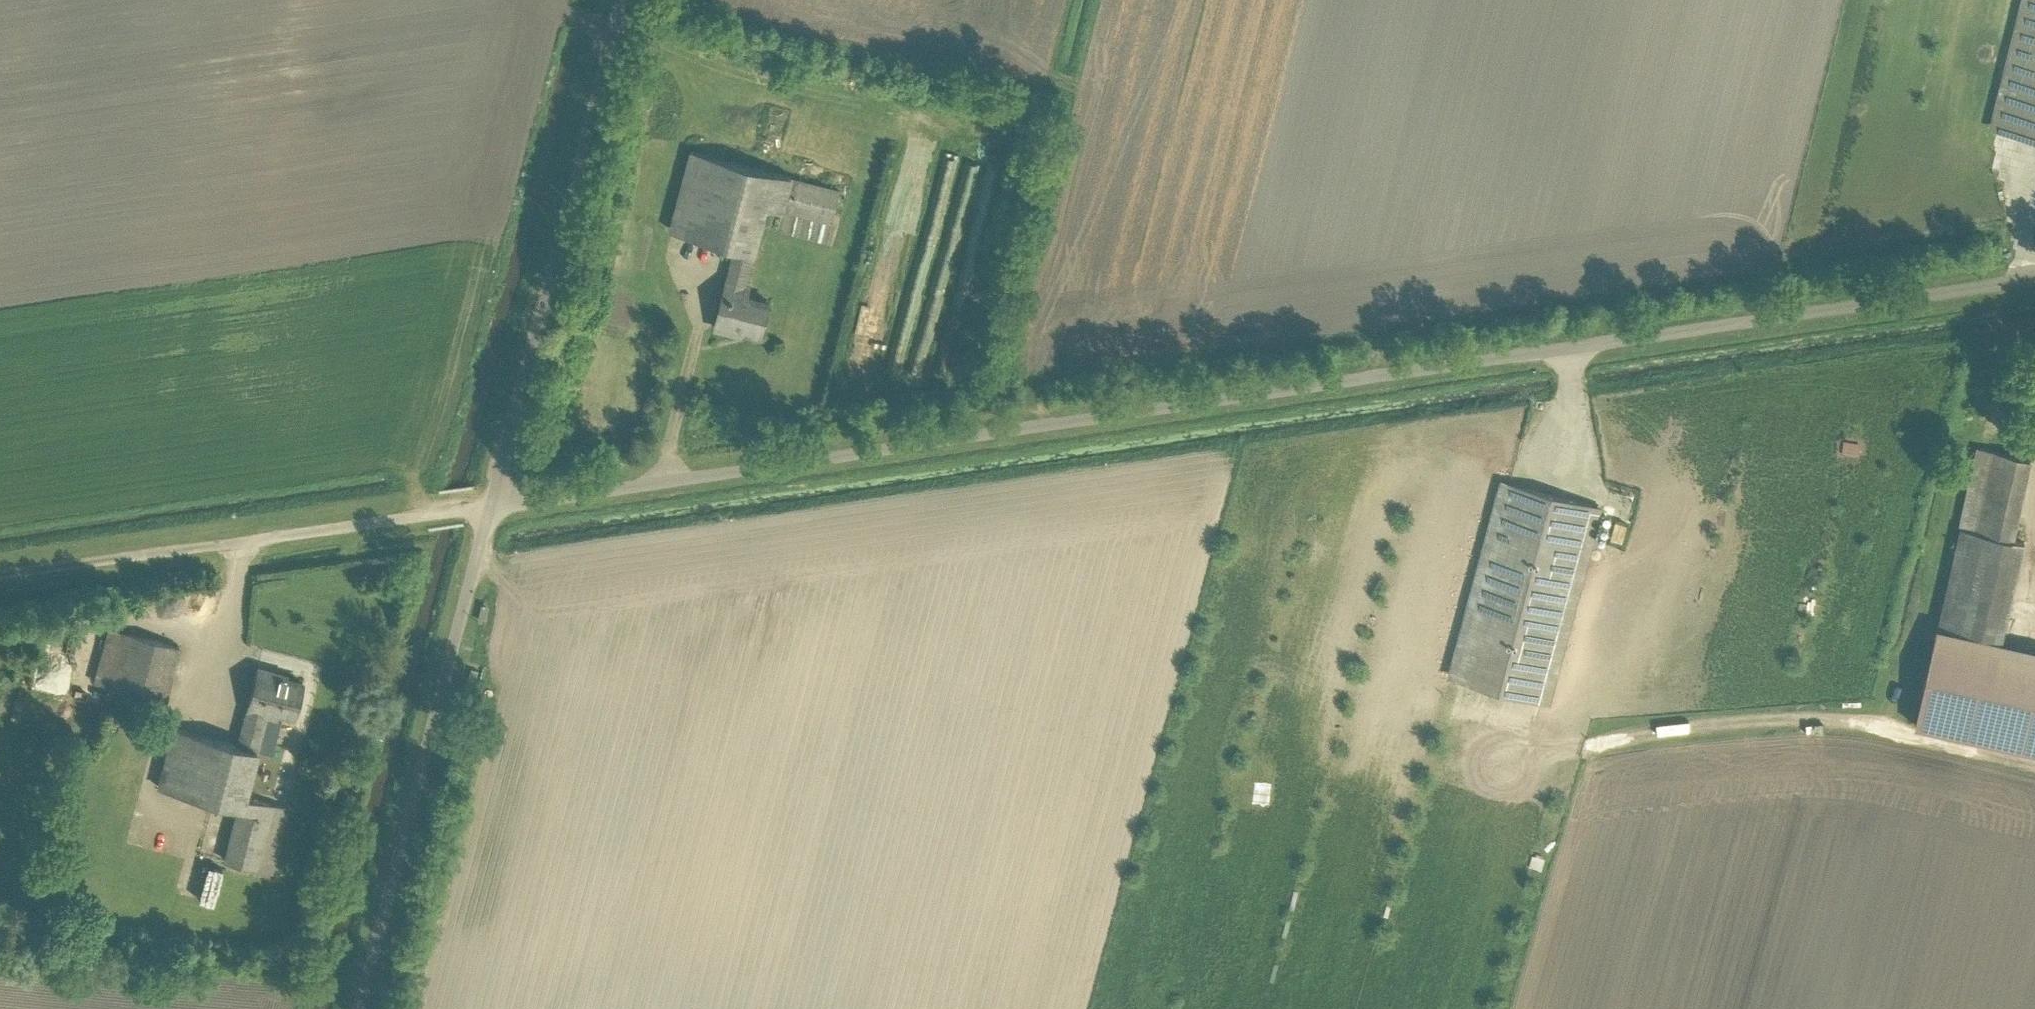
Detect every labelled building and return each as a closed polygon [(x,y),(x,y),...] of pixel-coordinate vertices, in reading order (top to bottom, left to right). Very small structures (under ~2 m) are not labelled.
[(1982,120),(2034,135),(2034,0),(2014,0),(1982,120)] [(845,189),(684,149),(666,221),(725,236),(705,315),(773,332),(784,286),(758,280),(773,220),(833,235),(845,189)] [(1844,440),(1844,453),(1862,453),(1863,440),(1844,440)] [(2031,457),(1977,445),(1959,525),(2014,537),(2031,457)] [(1604,497),(1499,468),(1445,666),(1550,695),(1604,497)] [(2014,537),(1959,525),(1936,626),(2001,640),(2024,540),(2014,537)] [(171,682),(181,631),(105,615),(94,666),(171,682)] [(1933,625),(1911,725),(2034,753),(2034,647),(2001,640),(1936,626),(1933,625)] [(307,672),(246,660),(234,724),(172,712),(161,776),(194,782),(188,817),(226,824),(220,856),(270,865),(285,784),(245,776),(253,731),(270,734),(274,713),(299,717),(307,672)]
